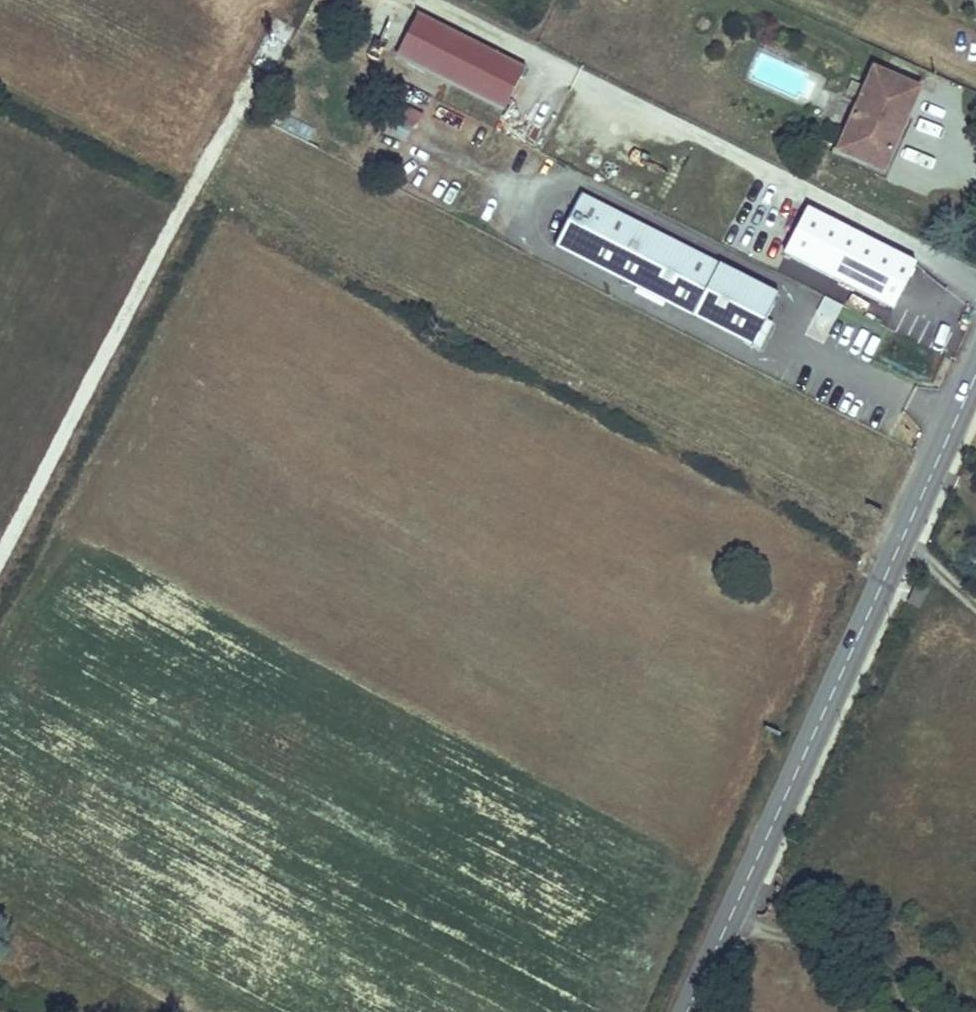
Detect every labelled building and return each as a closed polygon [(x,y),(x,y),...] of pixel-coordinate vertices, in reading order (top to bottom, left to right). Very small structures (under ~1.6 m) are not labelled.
[(532,66),(423,13),(402,57),(511,109),(532,66)] [(880,68),(844,151),(888,170),(926,88),(880,68)] [(775,323),(788,297),(590,198),(564,250),(754,345),(763,327),(775,323)] [(807,202),(782,258),(896,307),(920,252),(807,202)] [(827,342),(840,301),(821,295),(808,336),(827,342)] [(762,349),(775,323),(763,327),(754,345),(762,349)] [(915,584),(907,604),(921,610),(929,591),(915,584)]
